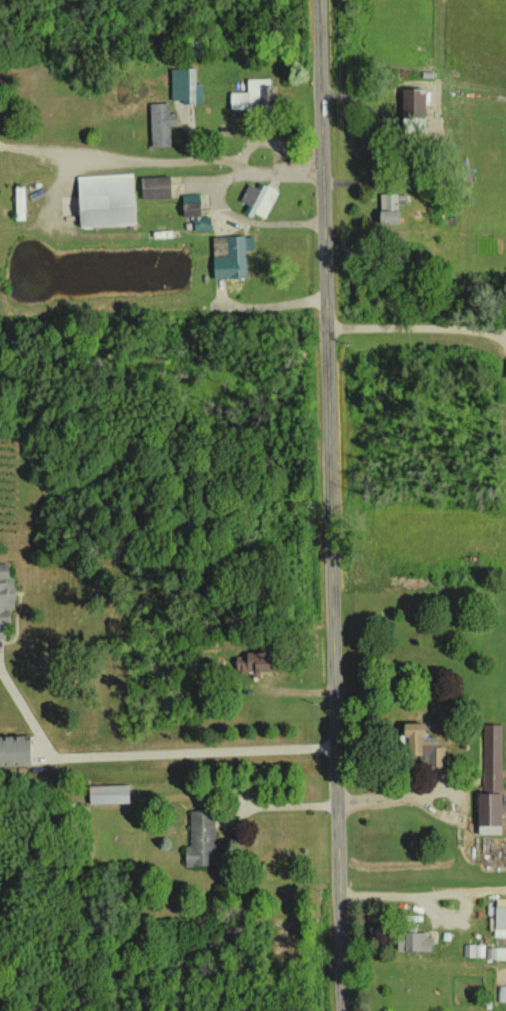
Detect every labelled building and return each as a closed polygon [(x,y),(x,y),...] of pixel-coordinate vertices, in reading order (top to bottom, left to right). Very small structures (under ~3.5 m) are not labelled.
[(202,82),(197,82),(196,67),(171,68),(172,102),(203,101),(202,82)] [(230,92),(231,108),(271,107),(271,78),(248,79),(248,92),(230,92)] [(400,89),(400,118),(424,117),(424,89),(400,89)] [(176,113),(169,113),(169,103),(149,103),(150,146),(170,146),(170,125),(176,125),(176,113)] [(75,175),(76,227),(133,225),(131,174),(75,175)] [(169,198),(169,176),(140,177),(140,198),(169,198)] [(239,201),(249,206),(247,211),(264,219),(278,190),(264,184),(261,190),(247,184),(239,201)] [(378,193),(379,224),(397,224),(396,193),(378,193)] [(193,232),(210,231),(209,216),(199,216),(198,194),(181,194),(182,217),(192,217),(193,232)] [(246,276),(244,249),(252,248),(252,236),(225,237),(226,255),(211,256),(212,278),(246,276)] [(4,638),(3,624),(8,624),(7,609),(13,609),(13,577),(7,577),(6,563),(0,563),(0,638),(4,638)] [(259,673),(259,670),(273,671),(274,657),(244,655),(244,657),(235,656),(234,672),(259,673)] [(405,754),(419,754),(419,765),(444,765),(444,746),(434,746),(434,737),(421,737),(421,722),(400,722),(400,736),(405,736),(405,754)] [(484,792),(477,792),(477,833),(501,833),(501,723),(483,723),(484,792)] [(32,764),(31,735),(0,736),(0,765),(32,764)] [(127,802),(127,785),(88,785),(88,802),(127,802)] [(185,865),(215,864),(214,809),(189,810),(190,846),(184,846),(185,865)] [(395,933),(396,950),(431,949),(431,932),(395,933)] [(485,956),(485,945),(471,945),(470,955),(485,956)] [(487,946),(486,958),(505,959),(505,947),(487,946)]
